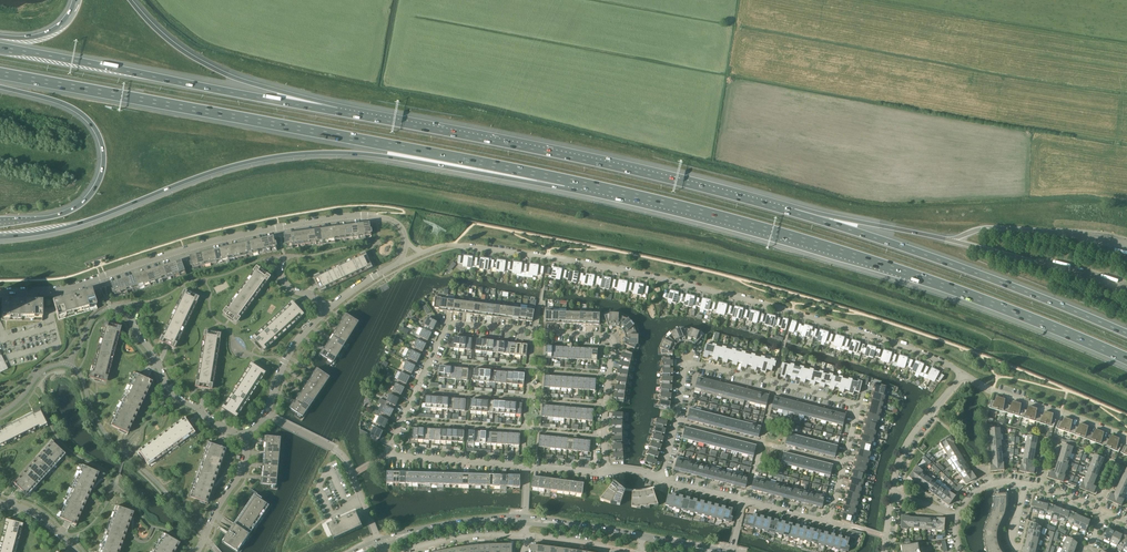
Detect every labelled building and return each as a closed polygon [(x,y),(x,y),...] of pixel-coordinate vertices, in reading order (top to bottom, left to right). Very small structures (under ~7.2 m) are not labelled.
[(370,222),(364,223),(364,225),(365,236),(366,236),(372,235),(371,233),(373,233),(372,228),(371,229),(370,224),(370,222)] [(364,223),(357,224),(358,226),(359,237),(359,239),(366,238),(366,236),(365,236),(364,225),(364,223)] [(333,227),(327,228),(327,230),(329,243),(336,243),(336,242),(335,240),(334,229),(333,227)] [(327,228),(321,229),(321,231),(323,244),(329,243),(327,230),(327,228)] [(321,229),(315,230),(315,231),(317,242),(316,242),(317,245),(323,244),(321,231),(321,229)] [(291,233),(284,234),(285,236),(287,249),(292,248),(293,248),(293,246),(291,235),(291,233)] [(274,236),(268,237),(268,239),(271,252),(277,251),(276,246),(278,246),(277,242),(275,242),(274,237),(274,236)] [(268,237),(262,239),(262,240),(265,254),(271,252),(268,239),(268,237)] [(262,239),(256,240),(256,242),(259,252),(258,253),(259,255),(265,254),(262,240),(262,239)] [(256,240),(250,242),(250,243),(253,254),(258,253),(259,252),(256,242),(256,240)] [(250,242),(244,243),(244,244),(247,255),(253,254),(250,243),(250,242)] [(244,243),(238,244),(238,246),(241,257),(247,255),(244,244),(244,243)] [(238,244),(232,246),(232,247),(235,258),(241,257),(238,246),(238,244)] [(232,246),(226,247),(226,249),(229,259),(235,258),(232,247),(232,246)] [(226,247),(220,249),(220,250),(223,263),(230,262),(229,259),(226,249),(226,247)] [(220,249),(214,250),(214,251),(217,262),(217,265),(223,263),(220,250),(220,249)] [(214,250),(208,251),(208,253),(211,264),(217,262),(214,251),(214,250)] [(208,251),(202,253),(203,254),(205,265),(211,264),(208,253),(208,251)] [(360,254),(360,255),(320,274),(314,276),(318,284),(321,292),(323,292),(340,283),(370,269),(373,268),(372,266),(366,253),(365,252),(360,254)] [(202,253),(196,254),(197,256),(199,266),(205,265),(203,254),(202,253)] [(196,254),(190,256),(190,257),(191,262),(190,262),(191,266),(192,266),(193,268),(199,266),(197,256),(196,254)] [(463,267),(467,267),(468,257),(465,257),(464,257),(459,256),(458,264),(464,265),(463,267)] [(471,266),(476,266),(477,259),(472,258),(468,257),(467,267),(471,268),(471,266)] [(480,269),(484,269),(485,259),(481,259),(477,259),(476,266),(480,267),(480,269)] [(489,260),(485,259),(484,269),(488,270),(488,268),(492,268),(493,261),(489,260)] [(182,260),(176,262),(176,263),(180,274),(179,274),(180,276),(181,276),(187,274),(182,261),(182,260)] [(498,261),(493,261),(492,268),(497,269),(496,271),(500,271),(501,262),(498,261)] [(176,262),(170,264),(170,265),(174,276),(179,274),(180,274),(176,263),(176,262)] [(505,262),(501,262),(500,271),(504,272),(504,270),(509,270),(510,263),(505,262)] [(513,273),(517,274),(518,264),(514,263),(510,263),(509,270),(513,271),(513,273)] [(170,264),(164,266),(165,267),(168,278),(174,276),(170,265),(170,264)] [(522,264),(518,264),(517,274),(521,274),(521,272),(525,272),(526,265),(522,264)] [(529,275),(533,276),(534,266),(531,265),(526,265),(525,272),(530,273),(529,275)] [(164,266),(158,268),(159,269),(162,280),(163,279),(168,278),(165,267),(164,266)] [(223,312),(227,315),(236,322),(236,321),(238,323),(239,320),(240,320),(271,278),(271,277),(270,276),(265,272),(259,267),(257,266),(253,271),(254,271),(227,307),(223,312)] [(538,266),(534,266),(533,276),(537,276),(537,274),(543,275),(544,267),(538,266)] [(158,268),(153,269),(153,271),(157,284),(163,282),(163,279),(162,280),(159,269),(158,268)] [(552,278),(556,279),(558,269),(554,269),(548,268),(547,275),(552,276),(552,278)] [(153,269),(147,271),(147,273),(151,286),(157,284),(153,271),(153,269)] [(562,270),(558,269),(556,279),(560,280),(560,278),(564,279),(566,271),(562,270)] [(147,271),(141,273),(141,275),(145,285),(144,285),(145,288),(151,286),(147,273),(147,271)] [(568,282),(572,282),(574,272),(570,272),(566,271),(564,279),(569,279),(568,282)] [(576,281),(581,282),(582,274),(578,273),(574,272),(572,282),(576,283),(576,281)] [(141,273),(135,275),(136,277),(139,287),(144,285),(145,285),(141,275),(141,273)] [(585,285),(589,285),(590,276),(587,275),(582,274),(581,282),(585,282),(585,285)] [(135,275),(129,277),(130,279),(133,289),(139,287),(136,277),(135,275)] [(593,284),(597,285),(599,277),(594,276),(590,276),(589,285),(592,286),(593,284)] [(129,277),(123,279),(124,281),(127,291),(128,291),(133,289),(130,279),(129,277)] [(601,288),(605,289),(607,279),(603,278),(599,277),(597,285),(601,286),(601,288)] [(123,279),(118,281),(118,282),(122,293),(121,293),(122,295),(122,296),(129,293),(128,293),(128,291),(127,291),(124,281),(123,279)] [(609,287),(613,288),(615,280),(611,280),(611,279),(607,279),(605,289),(609,289),(609,287)] [(617,291),(621,292),(623,282),(619,281),(615,280),(613,288),(618,289),(617,291)] [(118,281),(112,283),(112,284),(113,289),(112,289),(114,293),(115,293),(115,295),(121,293),(122,293),(118,282),(118,281)] [(626,290),(630,291),(631,284),(627,283),(623,282),(621,292),(625,292),(626,290)] [(634,294),(638,295),(639,285),(636,284),(631,284),(630,291),(634,292),(634,294)] [(643,286),(639,285),(638,295),(641,296),(642,293),(647,294),(649,287),(643,286)] [(161,340),(160,341),(161,342),(162,342),(164,343),(165,343),(165,344),(167,345),(170,346),(171,346),(174,347),(174,348),(176,348),(199,299),(200,297),(199,296),(195,295),(195,294),(189,292),(186,290),(184,289),(183,292),(182,295),(163,335),(161,340)] [(668,301),(672,302),(674,293),(670,292),(665,290),(663,298),(669,299),(668,301)] [(678,294),(674,293),(672,302),(676,303),(676,301),(680,302),(682,295),(678,294)] [(448,300),(446,311),(450,311),(450,312),(453,312),(454,300),(455,296),(448,295),(448,300)] [(684,305),(688,306),(690,297),(687,296),(682,295),(680,302),(685,303),(684,305)] [(446,311),(448,300),(441,299),(441,297),(435,296),(434,307),(440,308),(439,310),(444,311),(446,311)] [(694,298),(690,297),(688,306),(692,307),(692,305),(697,306),(698,299),(694,298)] [(2,300),(2,316),(2,321),(42,321),(42,317),(43,300),(25,300),(25,298),(20,298),(20,300),(2,300)] [(700,309),(704,310),(707,301),(703,300),(698,299),(697,306),(701,307),(700,309)] [(459,313),(461,301),(454,300),(453,312),(457,312),(457,313),(459,313)] [(253,337),(255,340),(265,351),(305,315),(299,308),(293,301),(253,337)] [(466,313),(467,302),(461,301),(459,313),(464,313),(464,314),(466,314),(466,313)] [(710,301),(707,301),(704,310),(708,311),(709,309),(713,310),(715,303),(710,302),(710,301)] [(472,314),(473,314),(474,303),(467,302),(466,313),(470,314),(472,315),(472,314)] [(479,315),(481,304),(474,303),(473,314),(477,315),(479,315)] [(719,304),(715,303),(713,310),(717,311),(717,313),(720,314),(723,305),(719,304)] [(486,316),(487,304),(481,304),(479,315),(483,316),(486,316)] [(494,305),(487,304),(486,316),(490,316),(490,317),(492,317),(494,305)] [(512,319),(514,308),(514,305),(507,304),(507,307),(506,318),(510,319),(512,320),(512,319)] [(499,318),(500,306),(494,305),(492,317),(497,317),(497,318),(499,318)] [(727,305),(723,305),(720,314),(724,315),(725,313),(729,314),(731,307),(727,306),(727,305)] [(500,306),(499,318),(503,318),(505,319),(505,318),(506,318),(507,307),(500,306)] [(735,308),(731,307),(729,314),(733,315),(733,317),(736,318),(739,309),(735,308)] [(516,320),(519,320),(520,309),(514,308),(512,319),(516,320)] [(520,309),(519,320),(523,321),(525,321),(527,309),(520,309)] [(534,310),(527,309),(525,321),(530,321),(530,322),(532,322),(534,310)] [(745,318),(747,311),(743,310),(743,309),(739,309),(736,318),(740,319),(741,317),(745,318)] [(751,312),(747,311),(745,318),(749,319),(749,321),(753,322),(755,313),(751,312)] [(346,313),(342,319),(344,320),(355,326),(356,327),(359,322),(358,321),(347,314),(346,313)] [(610,314),(605,316),(608,324),(608,326),(609,326),(610,326),(611,326),(612,326),(614,326),(614,313),(610,313),(610,314)] [(614,313),(614,326),(615,326),(616,326),(617,326),(617,327),(618,327),(619,325),(623,317),(619,315),(619,313),(614,313)] [(759,313),(755,313),(753,322),(756,323),(757,321),(761,322),(763,315),(759,314),(759,313)] [(769,326),(771,316),(767,316),(763,315),(761,322),(765,323),(765,325),(769,326)] [(773,325),(777,326),(779,319),(775,318),(775,317),(771,316),(769,326),(773,327),(773,325)] [(619,325),(618,327),(619,327),(620,328),(621,328),(621,329),(622,330),(632,321),(629,318),(628,318),(627,319),(623,317),(619,325)] [(424,329),(431,332),(433,329),(433,330),(434,329),(435,327),(437,322),(428,318),(424,325),(425,326),(424,329)] [(784,320),(779,319),(777,326),(782,327),(781,329),(785,330),(788,321),(784,320)] [(344,320),(341,325),(352,331),(353,332),(356,327),(355,326),(344,320)] [(632,321),(622,330),(623,331),(624,332),(624,333),(625,333),(625,334),(627,333),(635,330),(634,326),(635,325),(632,321)] [(108,376),(119,333),(121,327),(119,326),(113,324),(104,322),(102,328),(103,328),(91,371),(89,377),(106,382),(108,376)] [(794,331),(798,332),(800,325),(796,323),(792,322),(789,331),(793,333),(794,331)] [(341,325),(338,330),(349,336),(350,337),(353,332),(352,331),(341,325)] [(805,326),(800,325),(798,332),(802,333),(801,335),(805,337),(808,327),(805,326)] [(812,328),(808,327),(805,337),(809,338),(810,336),(814,337),(816,330),(812,328)] [(420,337),(418,340),(426,343),(427,340),(428,341),(428,340),(429,340),(430,338),(429,338),(432,333),(431,332),(424,329),(423,328),(419,336),(420,337)] [(680,328),(676,330),(681,342),(682,341),(683,341),(684,341),(685,341),(686,341),(686,338),(686,330),(681,330),(680,328)] [(690,330),(686,330),(686,338),(686,341),(687,341),(688,341),(689,341),(691,342),(695,330),(691,328),(690,330)] [(222,333),(220,333),(206,331),(204,330),(203,337),(204,337),(197,381),(196,387),(198,387),(197,387),(204,388),(211,389),(213,390),(214,383),(221,339),(222,333)] [(338,330),(335,335),(345,342),(347,342),(350,337),(349,336),(338,330)] [(627,333),(625,334),(625,335),(625,336),(626,337),(626,338),(626,339),(638,339),(639,335),(637,335),(635,330),(627,333)] [(672,333),(669,337),(675,343),(677,345),(677,344),(678,344),(679,343),(680,342),(681,342),(676,330),(672,332),(672,333)] [(695,330),(691,342),(692,342),(693,343),(694,344),(695,345),(697,343),(699,340),(703,336),(699,333),(700,332),(699,332),(695,330)] [(820,331),(816,330),(814,337),(818,338),(817,340),(821,342),(824,332),(820,331)] [(828,333),(824,332),(821,342),(825,343),(826,341),(830,342),(832,335),(828,333)] [(335,335),(331,340),(342,347),(343,347),(347,342),(345,342),(335,335)] [(836,336),(832,335),(830,342),(834,343),(833,346),(837,347),(840,337),(836,336)] [(453,348),(459,349),(461,337),(458,337),(458,336),(456,336),(456,337),(455,336),(455,338),(453,338),(448,348),(453,348)] [(664,340),(662,344),(674,349),(675,348),(675,347),(676,346),(677,345),(675,343),(669,337),(665,340),(664,339),(664,340)] [(844,338),(840,337),(837,347),(841,348),(841,346),(846,347),(848,340),(844,339),(844,338)] [(426,343),(418,340),(417,339),(414,347),(415,348),(413,351),(420,354),(422,351),(423,352),(423,351),(424,349),(426,344),(426,343)] [(625,343),(624,344),(627,345),(635,349),(637,344),(638,344),(638,339),(626,339),(626,340),(625,341),(625,342),(625,343)] [(331,340),(328,345),(339,352),(340,352),(343,347),(342,347),(331,340)] [(852,341),(848,340),(846,347),(850,348),(849,351),(853,352),(856,342),(852,341)] [(860,343),(856,342),(853,352),(856,353),(857,351),(861,352),(864,345),(859,344),(860,343)] [(660,348),(662,349),(662,354),(671,354),(673,354),(673,353),(673,352),(673,351),(673,350),(674,349),(662,344),(660,348)] [(709,355),(713,356),(714,356),(716,346),(717,345),(713,344),(712,345),(706,344),(703,357),(708,358),(709,355)] [(325,350),(336,357),(337,358),(340,352),(339,352),(328,345),(325,350)] [(868,346),(864,345),(861,352),(866,354),(865,356),(869,357),(872,347),(868,346)] [(726,349),(726,347),(723,346),(722,348),(716,346),(714,356),(713,356),(713,359),(717,361),(718,357),(723,359),(726,349)] [(873,356),(877,357),(880,350),(875,349),(872,347),(869,357),(872,358),(873,356)] [(323,349),(320,354),(322,355),(328,359),(326,362),(331,365),(333,362),(334,363),(337,358),(336,357),(325,350),(323,349)] [(404,356),(402,360),(407,362),(407,361),(415,365),(416,362),(417,362),(418,362),(419,360),(421,355),(420,354),(413,351),(412,350),(412,351),(409,349),(405,356),(404,356)] [(728,360),(733,361),(735,351),(736,351),(736,350),(732,349),(732,350),(726,349),(723,359),(722,362),(727,363),(728,360)] [(623,359),(623,361),(630,363),(631,360),(633,361),(633,355),(632,355),(633,353),(625,350),(625,353),(622,352),(621,358),(623,359)] [(884,351),(880,350),(877,357),(881,359),(881,361),(884,362),(887,352),(884,351)] [(745,354),(746,352),(742,351),(741,353),(736,351),(735,351),(733,361),(732,364),(737,366),(738,362),(742,363),(743,363),(745,354)] [(887,352),(884,362),(892,364),(893,362),(895,355),(891,354),(887,352)] [(747,365),(752,366),(755,356),(755,354),(752,353),(751,355),(745,354),(743,363),(742,363),(742,367),(746,368),(747,365)] [(667,355),(667,358),(663,358),(663,361),(662,361),(662,360),(660,366),(661,366),(663,366),(663,368),(663,369),(670,369),(670,366),(673,366),(673,360),(670,360),(670,358),(670,355),(667,355)] [(900,356),(895,355),(893,362),(897,364),(897,366),(900,367),(903,358),(900,356)] [(757,367),(762,368),(765,358),(765,359),(765,357),(761,356),(761,358),(755,356),(752,366),(751,369),(756,370),(757,367)] [(770,360),(765,359),(765,358),(762,368),(761,372),(766,373),(767,370),(772,371),(773,366),(775,367),(776,362),(774,361),(775,359),(771,358),(770,360)] [(903,358),(900,367),(904,368),(905,366),(909,367),(912,360),(907,359),(903,358)] [(631,363),(630,363),(623,361),(620,360),(619,366),(621,366),(621,369),(628,371),(628,370),(629,368),(631,369),(631,363)] [(916,362),(912,360),(909,367),(913,369),(912,371),(916,373),(920,364),(916,362)] [(415,365),(407,361),(407,362),(403,369),(404,369),(402,372),(409,376),(411,373),(412,373),(413,371),(416,366),(415,365)] [(267,373),(251,363),(222,408),(230,413),(237,418),(267,373)] [(794,366),(794,364),(791,363),(790,365),(782,363),(781,368),(783,369),(781,374),(781,377),(785,378),(786,375),(791,376),(794,366)] [(923,365),(920,364),(916,373),(919,374),(920,372),(924,374),(927,367),(923,365)] [(796,377),(801,378),(803,368),(804,368),(804,367),(800,366),(800,367),(794,366),(791,376),(790,379),(795,380),(796,377)] [(927,367),(924,374),(928,376),(927,378),(931,380),(935,371),(932,369),(927,367)] [(317,368),(313,373),(315,375),(315,374),(326,381),(327,382),(331,377),(329,376),(319,369),(317,368)] [(464,368),(463,368),(462,380),(469,380),(470,369),(466,368),(464,368)] [(620,374),(619,377),(627,378),(627,376),(629,376),(630,376),(629,370),(628,370),(628,371),(621,369),(618,368),(617,374),(620,374)] [(663,369),(663,368),(662,368),(660,374),(663,374),(663,376),(663,377),(670,377),(670,374),(673,374),(673,369),(670,369),(663,369)] [(809,370),(804,368),(803,368),(801,378),(800,382),(805,383),(806,379),(810,381),(811,381),(813,371),(814,369),(810,368),(809,370)] [(815,382),(820,383),(823,373),(823,372),(820,371),(819,372),(813,371),(811,381),(810,381),(810,384),(814,385),(815,382)] [(939,373),(935,371),(931,380),(934,382),(935,380),(940,382),(944,376),(939,373)] [(398,380),(397,383),(404,387),(406,384),(407,384),(408,382),(410,377),(409,376),(402,372),(402,373),(401,372),(397,380),(398,380)] [(833,376),(833,374),(829,373),(829,375),(823,373),(820,383),(819,386),(824,388),(825,384),(830,386),(833,376)] [(127,435),(153,379),(148,377),(147,379),(144,377),(136,374),(111,425),(119,429),(119,431),(127,435)] [(315,375),(312,379),(322,386),(324,387),(327,382),(326,381),(315,374),(315,375)] [(618,382),(618,385),(626,386),(626,384),(628,384),(629,384),(628,378),(627,378),(619,377),(617,376),(616,382),(618,382)] [(663,377),(663,376),(662,376),(660,382),(662,382),(662,384),(670,385),(670,382),(673,382),(673,377),(670,377),(663,377)] [(842,378),(843,377),(839,376),(839,377),(833,376),(830,386),(829,389),(834,390),(835,387),(839,388),(840,388),(842,378)] [(694,390),(700,392),(703,379),(698,377),(694,390)] [(852,381),(853,379),(849,378),(848,380),(842,378),(840,388),(839,388),(839,391),(844,393),(844,389),(849,390),(849,391),(852,381)] [(312,379),(309,384),(319,391),(320,392),(324,387),(322,386),(312,379)] [(709,380),(703,379),(700,392),(705,393),(709,380)] [(714,382),(709,380),(705,393),(711,395),(714,382)] [(849,391),(849,390),(848,394),(853,395),(854,392),(859,393),(862,381),(858,380),(858,382),(852,381),(849,391)] [(720,383),(714,382),(711,395),(716,396),(720,383)] [(404,387),(397,383),(397,384),(396,383),(392,391),(389,389),(388,391),(387,391),(386,392),(390,394),(391,394),(399,398),(400,395),(401,395),(402,395),(403,393),(402,393),(405,388),(404,387)] [(725,384),(720,383),(716,396),(722,397),(725,384)] [(875,389),(874,393),(887,396),(888,393),(889,393),(890,389),(886,388),(886,386),(874,383),(872,389),(875,389)] [(309,384),(305,389),(316,396),(317,397),(320,392),(319,391),(309,384)] [(662,384),(661,384),(659,390),(662,390),(661,392),(669,393),(669,390),(672,391),(672,385),(670,385),(662,384)] [(722,397),(727,399),(731,386),(725,384),(722,397)] [(625,394),(625,392),(627,392),(627,386),(626,386),(618,385),(615,385),(615,390),(617,391),(617,393),(625,394)] [(736,387),(731,386),(727,399),(733,400),(736,387)] [(742,388),(736,387),(733,400),(738,402),(742,388)] [(747,390),(742,388),(738,402),(744,403),(745,400),(744,400),(747,390)] [(305,389),(302,394),(312,401),(314,402),(317,397),(316,396),(305,389)] [(753,391),(747,390),(744,400),(745,400),(750,402),(753,391)] [(758,393),(753,391),(750,402),(755,403),(758,393)] [(661,398),(660,400),(668,401),(668,399),(671,399),(672,393),(669,393),(661,392),(660,392),(658,397),(659,397),(661,398)] [(885,399),(886,400),(886,396),(887,396),(874,393),(871,392),(870,396),(873,396),(872,400),(884,403),(885,399)] [(625,394),(617,393),(614,393),(614,398),(616,399),(616,402),(621,402),(624,402),(624,399),(626,400),(627,400),(626,394),(625,394)] [(764,394),(758,393),(755,403),(761,405),(764,394)] [(302,394),(299,399),(309,406),(310,407),(314,402),(312,401),(302,394)] [(388,402),(386,405),(393,409),(395,406),(396,406),(397,404),(399,398),(391,394),(390,394),(387,402),(388,402)] [(769,395),(764,394),(761,405),(766,406),(769,395)] [(777,411),(777,409),(780,398),(774,397),(771,410),(777,411)] [(990,408),(998,410),(1001,398),(997,397),(995,402),(992,401),(992,400),(990,408)] [(785,400),(780,398),(777,409),(783,410),(785,400)] [(998,410),(1006,412),(1008,406),(1005,405),(1006,399),(1001,398),(998,410)] [(295,404),(306,411),(307,412),(310,407),(309,406),(299,399),(295,404)] [(871,404),(870,407),(881,410),(881,406),(883,407),(883,403),(884,403),(872,400),(870,399),(869,403),(871,404)] [(660,400),(657,405),(658,405),(660,406),(659,408),(661,409),(667,410),(667,407),(670,407),(671,401),(668,401),(660,400)] [(783,410),(782,413),(787,415),(788,411),(791,401),(785,400),(783,410)] [(796,402),(791,401),(788,411),(794,413),(796,402)] [(1011,407),(1008,406),(1006,412),(1014,415),(1017,402),(1013,401),(1011,407)] [(294,402),(290,408),(292,409),(297,413),(295,416),(300,419),(302,416),(303,417),(307,412),(306,411),(295,404),(294,402)] [(802,404),(796,402),(794,413),(799,414),(802,404)] [(1014,415),(1022,417),(1024,410),(1021,410),(1022,403),(1017,402),(1014,415)] [(807,405),(802,404),(799,414),(805,416),(807,405)] [(381,416),(388,420),(389,417),(390,417),(391,417),(392,415),(394,409),(393,409),(386,405),(385,405),(381,413),(378,411),(377,414),(380,416),(381,416)] [(813,407),(807,405),(805,416),(810,417),(813,407)] [(883,410),(881,410),(870,407),(868,406),(867,410),(869,411),(868,414),(880,417),(881,414),(882,414),(883,410)] [(1022,417),(1030,420),(1033,407),(1030,406),(1027,411),(1024,410),(1022,417)] [(695,410),(693,420),(698,422),(701,411),(702,408),(696,407),(695,410)] [(818,408),(813,407),(810,417),(816,418),(818,408)] [(1030,420),(1038,422),(1040,415),(1037,414),(1038,408),(1033,407),(1030,420)] [(17,439),(31,432),(39,428),(47,425),(40,411),(39,408),(0,427),(0,447),(17,439)] [(824,409),(818,408),(816,418),(821,420),(824,409)] [(687,419),(693,420),(695,410),(690,409),(687,419)] [(821,420),(821,422),(826,424),(826,421),(827,421),(829,411),(824,409),(821,420)] [(706,413),(701,411),(698,422),(704,423),(706,413)] [(835,412),(829,411),(827,421),(832,423),(835,412)] [(1038,422),(1046,425),(1049,412),(1046,411),(1043,416),(1040,415),(1038,422)] [(615,418),(615,420),(615,421),(623,421),(623,418),(625,418),(624,413),(620,413),(613,412),(612,418),(615,418)] [(840,413),(835,412),(832,423),(838,424),(840,413)] [(1049,412),(1046,425),(1054,427),(1056,420),(1056,419),(1056,421),(1053,420),(1054,414),(1049,412)] [(712,414),(706,413),(704,423),(709,425),(712,414)] [(846,415),(840,413),(838,424),(843,425),(846,415)] [(867,418),(867,421),(878,424),(879,421),(880,421),(881,417),(880,417),(868,414),(866,413),(865,417),(867,418)] [(717,416),(712,414),(709,425),(715,426),(717,416)] [(377,424),(375,427),(382,431),(384,428),(385,428),(387,426),(386,426),(389,420),(388,420),(381,416),(380,416),(376,424),(377,424)] [(723,417),(717,416),(715,426),(720,427),(723,417)] [(149,465),(195,433),(189,425),(187,422),(189,421),(186,417),(137,451),(142,459),(143,458),(149,465)] [(720,427),(726,429),(728,418),(723,417),(720,427)] [(1059,421),(1057,428),(1065,431),(1069,419),(1065,417),(1062,423),(1059,422),(1060,421),(1059,421)] [(663,428),(664,426),(666,426),(668,421),(659,419),(657,418),(654,423),(654,424),(656,424),(656,426),(663,428)] [(734,420),(728,418),(726,429),(731,430),(734,420)] [(1065,431),(1072,434),(1075,427),(1072,426),(1073,420),(1069,419),(1065,431)] [(615,421),(615,420),(612,420),(612,426),(615,426),(615,429),(614,429),(622,429),(622,426),(624,426),(625,426),(623,421),(615,421)] [(739,421),(734,420),(731,430),(737,432),(739,421)] [(867,421),(864,420),(863,424),(866,425),(865,428),(876,431),(877,428),(878,428),(879,424),(878,424),(867,421)] [(745,422),(739,421),(737,432),(742,433),(745,422)] [(750,424),(745,422),(742,433),(748,434),(750,424)] [(1078,428),(1075,427),(1072,434),(1080,437),(1085,424),(1081,423),(1078,428)] [(756,425),(750,424),(748,434),(753,436),(756,425)] [(1080,437),(1088,440),(1090,433),(1087,432),(1089,426),(1085,424),(1080,437)] [(761,427),(756,425),(753,436),(758,437),(761,427)] [(662,436),(662,433),(665,434),(666,429),(663,428),(656,426),(655,426),(652,431),(653,431),(655,432),(654,434),(662,436)] [(382,431),(375,427),(374,427),(370,435),(371,435),(370,439),(377,442),(379,438),(379,439),(380,439),(381,437),(381,436),(383,431),(382,431)] [(614,429),(615,429),(612,429),(612,434),(614,434),(614,437),(622,437),(622,436),(622,434),(624,434),(625,434),(623,428),(623,429),(622,429),(614,429)] [(682,438),(688,440),(690,429),(685,428),(682,438)] [(864,432),(863,435),(875,438),(876,435),(877,435),(878,431),(876,431),(865,428),(862,428),(861,431),(864,432)] [(696,430),(690,429),(688,440),(693,441),(696,430)] [(1093,434),(1090,433),(1088,440),(1096,443),(1101,430),(1096,429),(1093,434)] [(701,432),(696,430),(693,441),(699,442),(701,432)] [(1096,443),(1104,446),(1106,439),(1103,438),(1105,432),(1101,430),(1096,443)] [(707,433),(701,432),(699,442),(704,444),(707,433)] [(712,435),(707,433),(704,444),(710,445),(712,435)] [(659,444),(660,441),(663,442),(664,437),(662,436),(654,434),(653,434),(650,439),(651,439),(653,439),(652,442),(659,444)] [(786,444),(791,445),(794,435),(788,434),(786,444)] [(718,436),(712,435),(710,445),(715,446),(718,436)] [(799,436),(794,435),(791,445),(797,447),(799,436)] [(876,438),(875,438),(863,435),(861,435),(860,438),(862,439),(861,442),(861,443),(873,446),(873,445),(874,442),(875,442),(876,438)] [(1028,435),(1027,442),(1037,444),(1037,442),(1038,437),(1028,435)] [(1104,446),(1111,449),(1116,437),(1112,435),(1109,440),(1106,439),(1104,446)] [(614,437),(612,437),(612,442),(615,442),(615,445),(623,445),(623,444),(622,442),(625,442),(623,436),(622,436),(622,437),(614,437)] [(723,437),(718,436),(715,446),(721,448),(723,437)] [(797,447),(802,448),(805,438),(799,436),(797,447)] [(943,448),(944,448),(943,448),(952,442),(952,443),(954,442),(950,436),(949,437),(948,436),(941,440),(942,442),(940,443),(943,448)] [(721,448),(726,449),(729,439),(723,437),(721,448)] [(1122,445),(1122,444),(1121,446),(1119,444),(1120,438),(1116,437),(1111,449),(1119,452),(1122,445)] [(802,448),(808,450),(810,439),(805,438),(802,448)] [(734,440),(729,439),(726,449),(732,451),(734,440)] [(808,450),(813,451),(816,441),(810,439),(808,450)] [(27,495),(65,454),(59,448),(60,446),(53,440),(12,485),(16,488),(18,487),(21,489),(27,495)] [(740,442),(734,440),(732,451),(737,452),(740,442)] [(657,452),(658,449),(660,450),(662,445),(659,444),(652,442),(651,441),(648,446),(650,447),(650,449),(657,452)] [(821,442),(816,441),(813,451),(819,452),(821,442)] [(745,443),(740,442),(737,452),(743,453),(745,443)] [(819,452),(824,454),(827,443),(821,442),(819,452)] [(860,446),(859,449),(859,450),(871,453),(871,452),(872,449),(873,449),(874,446),(873,445),(873,446),(861,443),(861,442),(859,442),(858,446),(860,446)] [(953,444),(952,443),(952,442),(943,448),(944,448),(947,453),(956,447),(953,444)] [(207,505),(228,447),(223,445),(222,447),(218,446),(210,443),(191,497),(199,500),(199,502),(207,505)] [(751,444),(745,443),(743,453),(748,455),(751,444)] [(824,454),(830,455),(832,445),(827,443),(824,454)] [(615,445),(612,445),(612,451),(615,450),(615,453),(623,452),(623,450),(625,450),(623,444),(623,445),(615,445)] [(756,446),(751,444),(748,455),(754,456),(756,446)] [(1063,449),(1062,450),(1071,453),(1073,447),(1064,444),(1062,449),(1063,449)] [(838,446),(832,445),(830,455),(835,457),(838,446)] [(947,453),(950,458),(959,453),(958,451),(956,447),(947,453)] [(650,449),(649,449),(646,454),(648,455),(647,457),(655,460),(655,459),(655,457),(658,458),(660,452),(657,452),(650,449)] [(872,453),(871,452),(871,453),(859,450),(859,449),(857,449),(856,453),(858,453),(858,456),(858,457),(869,460),(869,459),(870,456),(871,456),(872,453)] [(1069,459),(1071,453),(1062,450),(1062,452),(1060,456),(1069,459)] [(615,453),(613,453),(613,459),(616,459),(616,461),(624,461),(623,458),(626,458),(624,452),(623,452),(615,453)] [(781,463),(786,464),(789,454),(784,453),(781,463)] [(959,454),(959,453),(950,458),(953,463),(962,458),(960,454),(959,454)] [(795,455),(789,454),(786,464),(792,466),(795,455)] [(792,466),(797,467),(800,457),(795,455),(792,466)] [(1095,455),(1093,461),(1102,464),(1102,463),(1103,463),(1104,458),(1095,455)] [(647,457),(647,456),(646,456),(643,461),(645,462),(644,465),(652,467),(653,465),(655,466),(657,460),(655,459),(655,460),(647,457)] [(678,456),(674,469),(680,471),(683,458),(678,456)] [(857,460),(856,464),(867,467),(868,463),(869,464),(870,460),(869,459),(869,460),(858,457),(858,456),(855,456),(854,460),(857,460)] [(1059,460),(1059,462),(1068,464),(1069,459),(1060,456),(1059,460)] [(797,467),(803,469),(806,458),(800,457),(797,467)] [(689,459),(683,458),(680,471),(685,472),(688,462),(689,459)] [(803,469),(808,470),(811,460),(806,458),(803,469)] [(953,463),(956,468),(965,463),(964,461),(962,458),(953,463)] [(808,470),(814,471),(817,461),(811,460),(808,470)] [(822,462),(817,461),(814,471),(819,473),(822,462)] [(1101,466),(1102,464),(1093,461),(1091,466),(1100,470),(1101,466)] [(693,463),(688,462),(685,472),(691,474),(693,463)] [(819,473),(825,474),(827,464),(822,462),(819,473)] [(1068,464),(1059,462),(1058,463),(1057,467),(1066,470),(1068,464)] [(699,464),(693,463),(691,474),(696,475),(699,464)] [(855,467),(854,471),(866,474),(867,470),(868,471),(869,467),(867,467),(856,464),(853,463),(852,467),(855,467)] [(959,473),(968,468),(966,464),(965,463),(956,468),(959,473)] [(704,466),(699,464),(696,475),(702,476),(704,466)] [(833,465),(827,464),(825,474),(830,476),(833,465)] [(75,527),(100,471),(92,467),(91,469),(82,465),(59,518),(67,521),(71,523),(70,525),(75,527)] [(710,467),(707,478),(713,479),(716,466),(711,465),(710,467)] [(1020,471),(1029,473),(1030,467),(1022,465),(1021,465),(1020,471)] [(710,467),(704,466),(702,476),(707,478),(710,467)] [(716,466),(713,479),(718,480),(721,470),(722,467),(716,466)] [(914,481),(915,480),(921,471),(922,470),(917,466),(909,477),(914,481)] [(1098,474),(1100,470),(1091,466),(1089,472),(1097,475),(1098,474)] [(1055,473),(1057,474),(1064,476),(1064,475),(1066,470),(1057,467),(1055,471),(1056,472),(1055,473)] [(959,473),(962,478),(963,478),(971,473),(970,472),(971,471),(968,468),(959,473)] [(718,480),(724,482),(726,471),(721,470),(718,480)] [(867,474),(866,474),(854,471),(852,470),(851,474),(853,474),(852,478),(864,481),(865,477),(866,478),(867,474)] [(732,473),(726,471),(724,482),(729,483),(732,473)] [(732,473),(729,483),(735,485),(737,474),(738,472),(732,471),(732,473)] [(926,475),(921,471),(915,480),(916,481),(919,483),(926,475)] [(1047,477),(1055,480),(1057,474),(1055,473),(1049,471),(1047,477)] [(972,472),(971,473),(963,478),(962,478),(966,484),(976,478),(972,472)] [(1097,477),(1097,475),(1089,472),(1086,477),(1095,481),(1097,477)] [(743,476),(737,474),(735,485),(740,486),(743,476)] [(1064,476),(1057,474),(1055,480),(1064,482),(1066,476),(1064,475),(1064,476)] [(754,478),(751,489),(757,490),(759,480),(760,477),(754,475),(754,478)] [(931,478),(926,475),(919,483),(923,486),(924,487),(931,478)] [(933,475),(931,478),(924,487),(926,488),(929,490),(935,482),(933,480),(935,477),(933,475)] [(538,488),(540,477),(538,476),(538,477),(533,476),(531,487),(538,488)] [(748,477),(743,476),(740,486),(746,487),(748,477)] [(261,477),(261,484),(263,484),(270,485),(270,488),(275,489),(276,485),(277,485),(278,479),(276,479),(264,478),(261,477)] [(851,482),(850,485),(862,488),(863,485),(864,485),(865,481),(864,481),(852,478),(850,477),(849,481),(851,482)] [(1084,483),(1091,485),(1093,486),(1093,485),(1094,485),(1095,481),(1086,477),(1084,482),(1084,483)] [(935,482),(929,490),(933,493),(934,494),(940,485),(942,483),(937,479),(936,482),(935,482)] [(765,481),(759,480),(757,490),(762,492),(765,481)] [(770,482),(765,481),(762,492),(768,493),(770,482)] [(581,483),(577,482),(576,493),(583,494),(584,483),(583,483),(584,483),(581,482),(581,483)] [(615,482),(600,500),(604,501),(611,503),(620,505),(622,501),(625,491),(628,491),(633,492),(632,501),(631,507),(641,508),(641,507),(650,507),(649,506),(658,505),(657,501),(653,491),(656,490),(656,489),(655,487),(653,487),(652,488),(646,489),(639,490),(633,490),(629,490),(625,489),(622,488),(620,488),(620,486),(615,482)] [(768,493),(773,494),(776,484),(770,482),(768,493)] [(1080,488),(1088,491),(1091,485),(1084,483),(1084,482),(1083,482),(1080,488)] [(781,485),(776,484),(773,494),(778,496),(781,485)] [(863,488),(862,488),(850,485),(848,484),(847,488),(849,489),(849,492),(860,495),(861,492),(862,492),(863,488)] [(787,487),(781,485),(778,496),(784,497),(787,487)] [(945,489),(940,485),(934,494),(935,495),(939,497),(945,489)] [(1093,486),(1091,485),(1088,491),(1096,495),(1099,488),(1093,486)] [(1126,491),(1126,488),(1120,485),(1119,486),(1117,490),(1126,494),(1126,491)] [(792,488),(787,487),(784,497),(789,498),(792,488)] [(798,489),(792,488),(789,498),(795,500),(798,489)] [(803,491),(798,489),(795,500),(800,501),(803,491)] [(950,492),(945,489),(939,497),(942,500),(943,500),(944,500),(944,501),(950,492)] [(809,490),(809,492),(806,503),(811,504),(814,494),(815,491),(809,490)] [(984,531),(986,531),(984,540),(986,540),(986,548),(988,548),(988,551),(1003,551),(1001,549),(999,544),(998,538),(998,533),(999,527),(1005,514),(1007,506),(1008,498),(1007,496),(1000,496),(999,493),(1000,493),(999,490),(997,490),(997,493),(997,496),(995,497),(995,499),(995,504),(993,510),(991,516),(986,523),(988,523),(984,531)] [(1115,496),(1117,497),(1123,500),(1123,499),(1126,494),(1117,490),(1115,494),(1115,495),(1115,496)] [(809,492),(803,491),(800,501),(806,503),(809,492)] [(848,496),(847,499),(858,502),(859,499),(860,499),(861,495),(860,495),(849,492),(846,491),(845,495),(848,496)] [(950,492),(944,501),(944,500),(943,501),(948,505),(951,501),(955,496),(950,492)] [(672,496),(668,495),(665,505),(669,506),(669,507),(673,508),(673,507),(674,501),(675,497),(676,497),(676,494),(672,493),(672,496)] [(1115,496),(1115,495),(1109,493),(1106,499),(1114,502),(1117,497),(1115,496)] [(820,495),(814,494),(811,504),(817,505),(820,495)] [(238,551),(270,505),(261,500),(262,498),(257,495),(257,496),(256,496),(225,542),(238,551)] [(679,498),(676,497),(675,497),(674,501),(673,507),(676,508),(676,509),(680,510),(680,509),(682,501),(682,498),(683,499),(683,496),(679,495),(679,498)] [(825,496),(820,495),(817,505),(822,507),(825,496)] [(680,509),(683,510),(683,511),(687,512),(687,511),(689,501),(689,500),(690,500),(690,498),(686,497),(686,499),(683,499),(682,498),(682,501),(680,509)] [(1117,497),(1114,502),(1122,506),(1124,500),(1123,499),(1123,500),(1117,497)] [(846,503),(845,506),(857,509),(858,506),(859,506),(860,502),(858,502),(847,499),(844,498),(843,502),(846,503)] [(693,501),(690,500),(689,500),(689,501),(687,511),(690,512),(690,513),(694,514),(694,513),(694,512),(697,502),(697,500),(694,499),(693,501)] [(701,515),(701,514),(704,504),(704,502),(701,501),(700,503),(697,502),(694,512),(694,513),(697,513),(697,514),(701,515)] [(1034,501),(1031,512),(1038,514),(1041,503),(1037,502),(1034,501)] [(708,517),(708,516),(711,506),(712,503),(708,502),(707,505),(704,504),(701,514),(705,515),(704,516),(708,517)] [(1048,505),(1047,505),(1041,503),(1038,514),(1046,516),(1046,515),(1048,505)] [(1046,515),(1052,517),(1056,507),(1057,508),(1057,506),(1056,506),(1054,505),(1053,505),(1052,505),(1049,504),(1048,503),(1047,505),(1048,505),(1046,515)] [(715,519),(715,518),(718,507),(719,505),(715,504),(714,507),(711,506),(708,516),(712,517),(711,518),(715,519)] [(134,510),(126,507),(125,509),(117,506),(100,551),(119,551),(134,510)] [(721,508),(718,507),(715,518),(719,519),(718,520),(722,521),(723,520),(722,520),(725,509),(726,507),(722,506),(721,508)] [(844,510),(843,513),(854,516),(854,513),(856,513),(856,510),(857,510),(857,509),(845,506),(843,506),(842,509),(844,510)] [(1052,517),(1059,520),(1063,510),(1058,508),(1057,508),(1056,507),(1052,517)] [(728,510),(725,509),(722,520),(723,520),(726,520),(726,522),(729,523),(730,521),(732,522),(733,517),(735,518),(737,512),(732,511),(733,509),(729,508),(728,510)] [(1069,512),(1068,512),(1067,511),(1063,510),(1059,520),(1066,523),(1066,522),(1069,512)] [(1069,510),(1068,512),(1069,512),(1066,522),(1072,524),(1073,524),(1077,515),(1078,516),(1078,514),(1075,513),(1075,512),(1074,512),(1070,511),(1069,510)] [(334,525),(333,525),(332,524),(328,526),(334,539),(362,526),(356,513),(352,515),(353,516),(342,521),(342,520),(337,522),(335,519),(332,520),(334,525)] [(856,517),(854,516),(843,513),(841,513),(840,516),(842,517),(841,521),(853,524),(854,520),(855,520),(856,517)] [(754,529),(754,528),(756,517),(757,517),(757,515),(753,514),(753,516),(746,515),(745,520),(746,520),(745,525),(750,527),(750,528),(753,528),(754,529)] [(1073,524),(1072,524),(1072,525),(1079,528),(1083,518),(1079,516),(1078,516),(1077,515),(1073,524)] [(761,531),(761,529),(763,519),(764,519),(764,517),(760,516),(760,518),(757,517),(756,517),(754,528),(757,528),(757,530),(761,531)] [(771,521),(771,518),(768,518),(767,520),(764,519),(763,519),(761,529),(764,530),(764,531),(768,532),(768,531),(771,521)] [(1083,518),(1079,528),(1086,531),(1090,521),(1087,520),(1088,520),(1083,518)] [(23,524),(14,522),(5,519),(0,540),(0,551),(16,551),(23,524)] [(775,534),(775,533),(778,523),(778,520),(775,519),(774,522),(771,521),(768,531),(771,532),(771,533),(775,534)] [(782,536),(782,535),(785,524),(786,522),(782,521),(781,523),(778,523),(775,533),(779,534),(778,535),(782,536)] [(785,524),(782,535),(786,536),(785,537),(789,538),(789,537),(792,526),(793,524),(793,522),(789,521),(789,523),(788,525),(785,524)] [(1032,523),(1030,529),(1041,534),(1041,533),(1044,528),(1032,523)] [(795,527),(792,526),(789,537),(793,537),(792,539),(796,539),(797,538),(796,538),(799,528),(800,526),(796,525),(795,527)] [(802,529),(799,528),(796,538),(797,538),(800,539),(800,540),(803,541),(804,540),(803,540),(806,530),(807,527),(803,527),(802,529)] [(810,543),(811,542),(810,542),(813,532),(814,529),(810,528),(810,531),(806,530),(803,540),(804,540),(807,541),(807,542),(810,543)] [(1030,529),(1029,535),(1040,539),(1042,534),(1041,533),(1041,534),(1030,529)] [(1111,542),(1116,532),(1112,530),(1111,530),(1109,529),(1104,539),(1111,542)] [(818,545),(818,544),(820,533),(821,531),(817,530),(817,532),(813,532),(810,542),(811,542),(814,543),(814,544),(818,545)] [(851,530),(849,536),(856,538),(857,534),(861,535),(862,532),(851,530)] [(825,547),(825,546),(827,535),(828,535),(828,533),(824,532),(824,534),(820,533),(818,544),(821,545),(821,546),(825,547)] [(1120,534),(1116,532),(1111,542),(1118,545),(1118,544),(1122,535),(1121,535),(1120,534)] [(1118,544),(1124,547),(1126,542),(1126,536),(1126,535),(1126,536),(1123,534),(1122,533),(1121,535),(1122,535),(1118,544)] [(181,541),(173,537),(172,538),(164,534),(153,551),(174,551),(181,541)] [(831,536),(828,535),(827,535),(825,546),(828,546),(828,548),(832,548),(832,547),(834,537),(835,537),(835,535),(831,534),(831,536)] [(838,538),(835,537),(834,537),(832,547),(835,548),(835,549),(838,550),(838,551),(841,539),(842,539),(842,536),(838,535),(838,538)] [(1041,540),(1040,539),(1029,535),(1028,541),(1039,545),(1041,540)] [(842,539),(841,539),(838,551),(839,551),(842,551),(846,551),(848,551),(849,546),(847,546),(849,538),(846,537),(845,540),(842,539)] [(1065,543),(1075,549),(1078,543),(1067,537),(1064,543),(1065,543)] [(1040,545),(1039,545),(1028,541),(1026,547),(1037,551),(1040,545)] [(1063,549),(1063,548),(1069,551),(1074,551),(1075,549),(1065,543),(1062,548),(1063,549)] [(917,551),(916,549),(918,548),(917,544),(902,546),(902,551),(917,551)]
